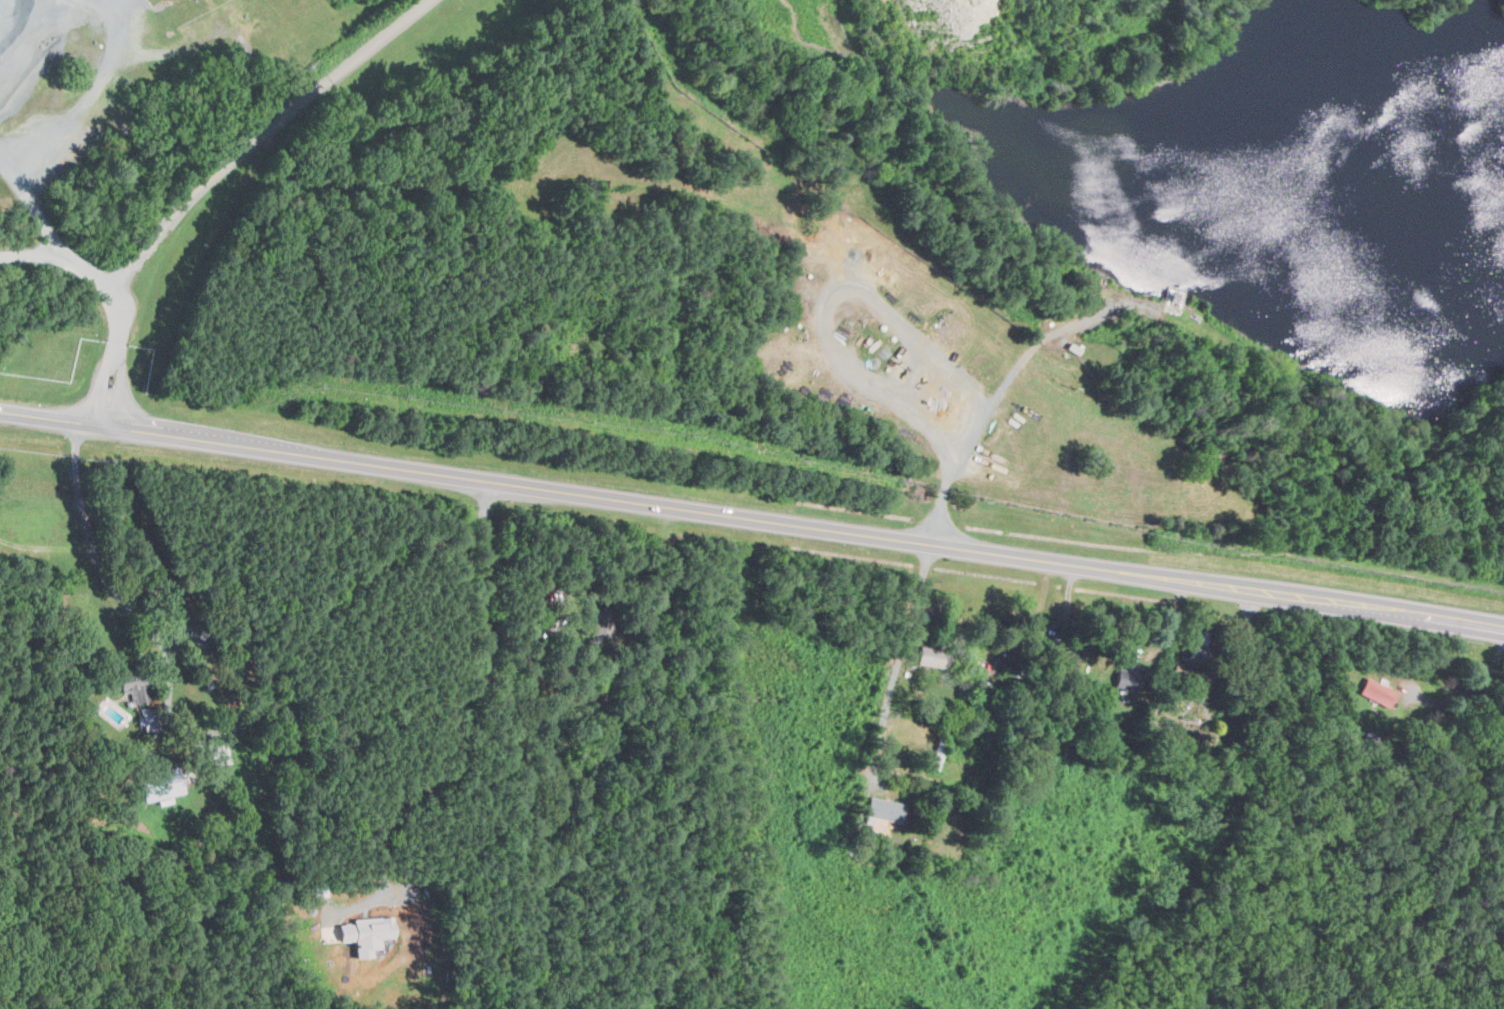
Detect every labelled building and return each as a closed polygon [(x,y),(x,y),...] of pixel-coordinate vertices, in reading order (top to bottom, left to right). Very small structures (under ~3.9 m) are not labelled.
[(937,667),(940,649),(917,646),(915,664),(937,667)] [(130,691),(131,702),(147,701),(145,676),(118,678),(120,692),(130,691)] [(1361,692),(1369,677),(1399,692),(1391,707),(1361,692)] [(142,803),(158,799),(159,806),(173,803),(172,796),(181,794),(176,769),(137,778),(142,803)] [(872,824),(873,820),(896,823),(899,802),(867,798),(864,823),(872,824)] [(336,919),(392,916),(393,938),(377,939),(378,947),(369,947),(369,957),(354,957),(353,940),(337,941),(336,919)]
